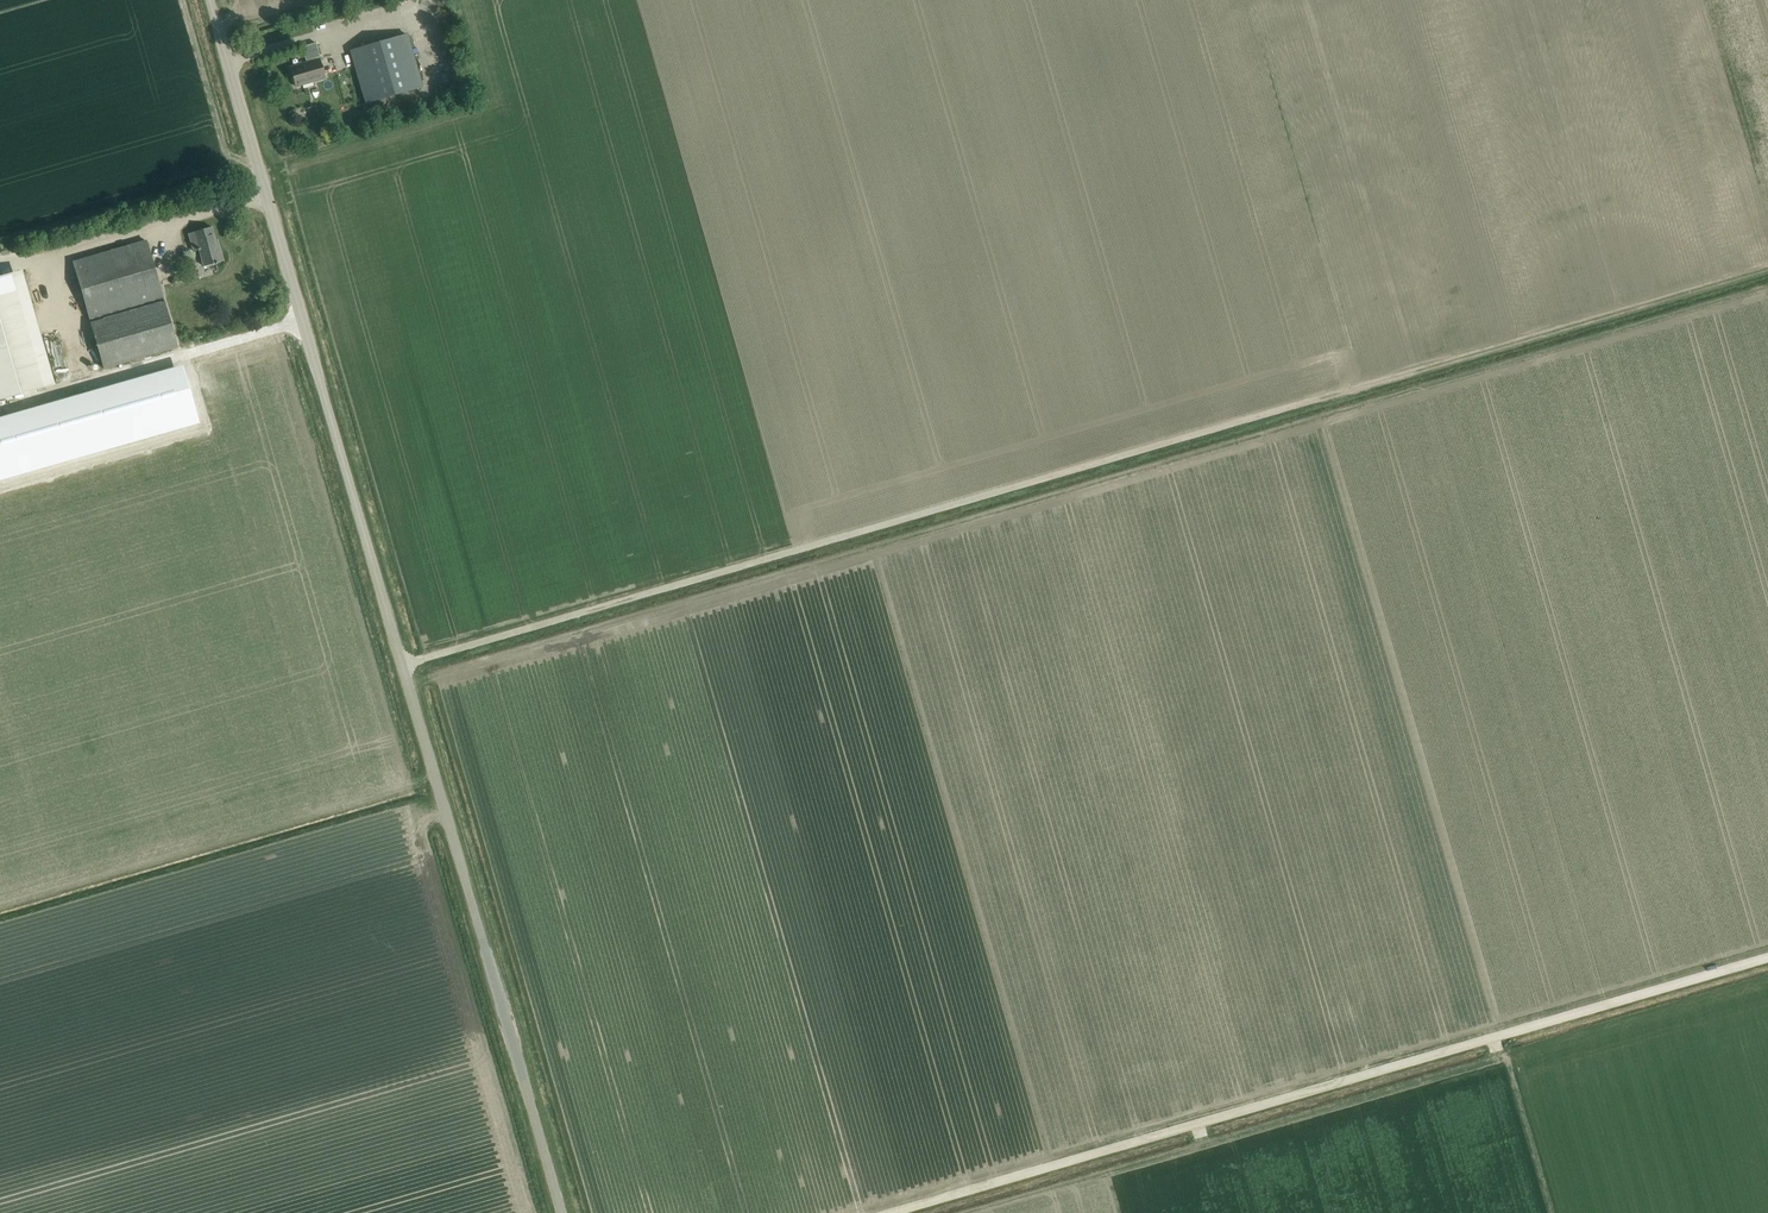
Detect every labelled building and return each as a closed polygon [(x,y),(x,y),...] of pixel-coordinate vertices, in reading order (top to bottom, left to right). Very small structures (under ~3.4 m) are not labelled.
[(366,103),(422,87),(406,34),(351,50),(366,103)] [(296,86),(324,78),(319,59),(290,67),(296,86)] [(189,233),(192,245),(194,251),(199,249),(204,266),(215,263),(215,264),(218,263),(217,262),(223,261),(220,250),(218,251),(212,226),(189,233)] [(146,240),(73,261),(90,320),(163,299),(146,240)] [(42,386),(11,275),(0,278),(0,398),(42,386)] [(163,299),(90,320),(104,368),(177,347),(163,299)] [(54,414),(0,430),(0,480),(199,423),(186,377),(99,402),(95,390),(51,403),(54,414)]
